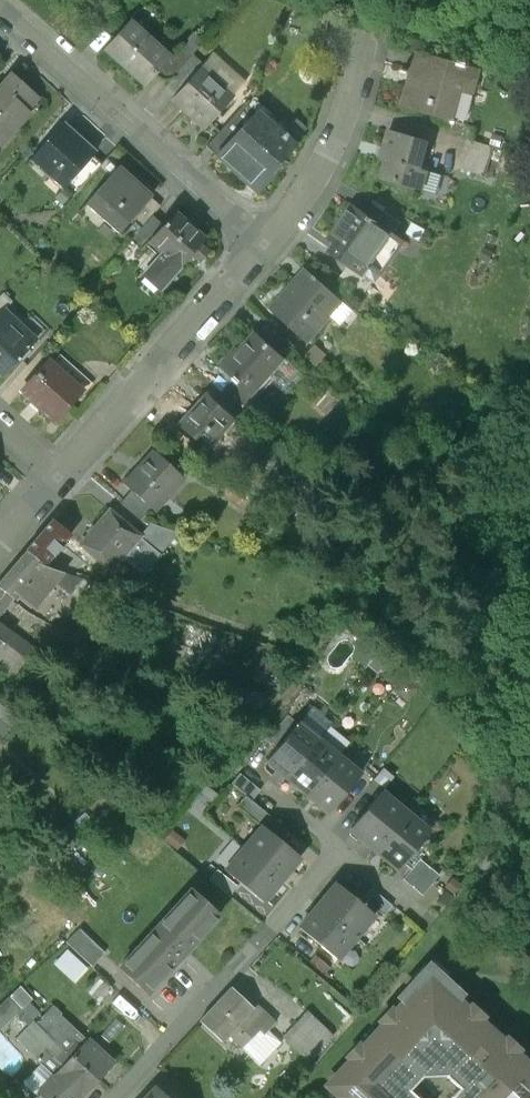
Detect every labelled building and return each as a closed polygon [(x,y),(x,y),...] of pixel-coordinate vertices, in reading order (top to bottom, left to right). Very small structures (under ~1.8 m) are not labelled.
[(169,57),(130,22),(105,49),(145,84),(163,64),(169,57)] [(192,55),(181,46),(170,58),(169,57),(163,64),(175,75),(192,55)] [(480,70),(422,53),(416,72),(418,72),(414,86),(412,85),(406,107),(451,120),(460,90),(473,94),(480,70)] [(231,99),(199,70),(173,98),(206,127),(231,99)] [(0,88),(0,124),(3,121),(15,132),(31,113),(25,107),(35,96),(39,99),(40,98),(12,74),(0,88)] [(246,100),(206,146),(217,155),(257,109),(246,100)] [(297,145),(257,109),(217,155),(259,192),(273,176),(271,174),(297,145)] [(94,153),(64,125),(33,160),(63,187),(67,183),(93,154),(94,153)] [(427,141),(389,131),(382,159),(386,160),(381,180),(422,191),(427,171),(420,169),(427,141)] [(493,147),(470,141),(462,169),(485,176),(493,147)] [(93,154),(67,183),(78,193),(103,164),(93,154)] [(149,197),(116,168),(78,211),(98,228),(104,222),(117,234),(130,219),(149,197)] [(149,197),(130,219),(140,228),(150,217),(160,206),(149,197)] [(368,216),(351,204),(350,205),(351,206),(329,237),(328,237),(328,238),(334,243),(328,252),(349,267),(363,276),(365,274),(370,266),(369,266),(392,234),(392,235),(393,234),(368,216)] [(401,223),(375,205),(368,216),(393,234),(401,223)] [(203,240),(173,214),(161,227),(149,241),(163,254),(149,271),(164,284),(203,240)] [(140,228),(131,239),(143,249),(149,241),(161,227),(150,217),(140,228)] [(363,276),(349,267),(342,277),(364,293),(373,279),(365,274),(363,276)] [(343,302),(306,269),(271,309),(307,342),(343,302)] [(2,312),(0,314),(0,373),(4,377),(32,346),(16,330),(18,328),(2,312)] [(301,371),(258,332),(241,350),(236,346),(219,365),(235,380),(252,395),(253,394),(271,373),(286,387),(301,371)] [(81,391),(48,363),(22,393),(55,422),(81,391)] [(235,380),(224,393),(245,412),(257,398),(253,394),(252,395),(235,380)] [(234,419),(206,395),(180,425),(208,449),(234,419)] [(183,477),(155,452),(127,485),(132,490),(152,507),(164,493),(167,495),(183,477)] [(152,507),(132,490),(121,503),(140,521),(152,507)] [(139,537),(108,512),(81,545),(111,570),(139,537)] [(70,537),(54,524),(42,537),(40,535),(35,540),(37,542),(27,554),(43,568),(70,537)] [(0,585),(0,592),(10,601),(17,597),(43,568),(27,554),(0,585)] [(92,570),(63,560),(59,573),(87,582),(92,570)] [(0,592),(0,613),(10,601),(0,592)] [(287,714),(268,738),(278,746),(298,722),(287,714)] [(278,746),(267,760),(287,777),(318,739),(298,722),(278,746)] [(318,739),(287,777),(307,794),(338,756),(318,739)] [(338,756),(307,794),(329,812),(360,774),(338,756)] [(260,789),(240,773),(231,783),(246,795),(252,799),(260,789)] [(381,791),(350,829),(374,849),(405,811),(381,791)] [(252,799),(246,795),(237,805),(262,826),(278,839),(287,829),(252,799)] [(405,811),(374,849),(398,869),(429,831),(405,811)] [(278,839),(262,826),(244,848),(281,879),(300,857),(278,839)] [(281,879),(244,848),(225,870),(263,901),(281,879)] [(439,874),(419,858),(403,879),(422,895),(439,874)] [(238,886),(217,869),(209,879),(229,896),(238,886)] [(374,914),(336,883),(318,905),(355,936),(374,914)] [(118,968),(146,994),(173,964),(174,965),(193,945),(192,944),(219,914),(191,888),(161,921),(160,920),(147,934),(148,935),(118,968)] [(392,905),(372,888),(364,898),(384,915),(392,905)] [(355,936),(318,905),(299,927),(337,958),(355,936)] [(66,938),(92,965),(107,950),(81,924),(66,938)] [(52,961),(76,982),(91,965),(67,945),(52,961)] [(361,1048),(357,1044),(347,1055),(351,1059),(328,1085),(341,1097),(340,1097),(418,1097),(409,1090),(422,1077),(445,1075),(459,1088),(451,1096),(452,1097),(529,1097),(529,1066),(514,1051),(518,1047),(507,1037),(503,1042),(478,1019),(482,1015),(471,1005),(467,1009),(455,998),(459,994),(429,966),(401,996),(405,1000),(394,1012),(390,1008),(380,1019),(384,1023),(361,1048)] [(208,1011),(199,1022),(222,1042),(228,1035),(241,1047),(258,1028),(245,1016),(252,1008),(229,988),(222,995),(208,1011)] [(283,1034),(310,1059),(335,1032),(308,1007),(283,1034)] [(59,1045),(33,1020),(25,1030),(23,1029),(14,1039),(47,1070),(44,1074),(50,1079),(38,1091),(45,1097),(78,1097),(96,1079),(59,1045)] [(67,1036),(62,1031),(58,1036),(63,1041),(67,1036)] [(87,1041),(80,1048),(67,1036),(63,1041),(59,1045),(96,1079),(111,1063),(87,1041)] [(155,1088),(146,1097),(166,1097),(155,1088)]
